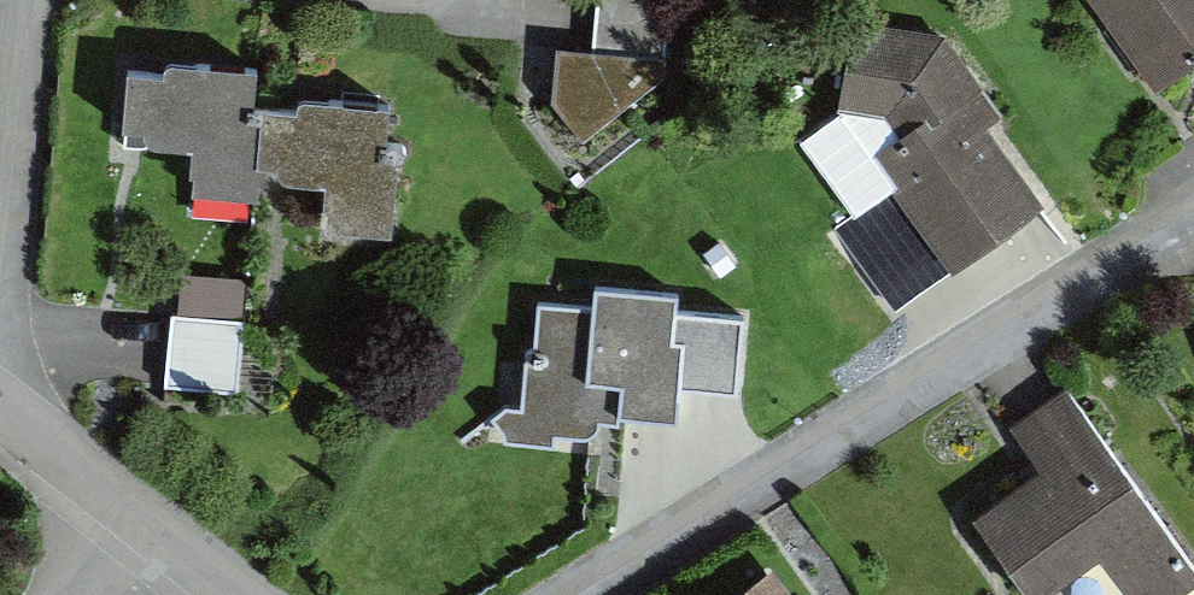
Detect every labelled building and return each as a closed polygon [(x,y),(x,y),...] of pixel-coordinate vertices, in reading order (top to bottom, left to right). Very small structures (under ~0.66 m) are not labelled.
[(589,43),(550,41),(548,95),(579,137),(670,66),(674,0),(594,0),(589,43)] [(1169,100),(1193,79),(1193,0),(1087,0),(1169,100)] [(950,259),(1054,189),(955,20),(855,6),(842,96),(950,259)] [(183,74),(182,86),(114,82),(109,153),(178,158),(174,209),(251,215),(260,79),(183,74)] [(334,90),(333,103),(265,98),(260,170),(328,174),(325,225),(402,231),(411,95),(334,90)] [(848,225),(900,303),(952,268),(900,190),(848,225)] [(490,414),(488,450),(589,456),(591,428),(673,435),(685,298),(532,285),(521,416),(490,414)] [(681,391),(742,396),(749,302),(689,297),(681,391)] [(254,320),(176,309),(165,384),(243,395),(254,320)] [(1100,556),(1128,594),(1179,594),(1193,585),(1193,546),(1076,377),(1008,425),(1041,472),(974,518),(1028,594),(1043,594),(1100,556)] [(779,575),(753,594),(794,594),(779,575)]
